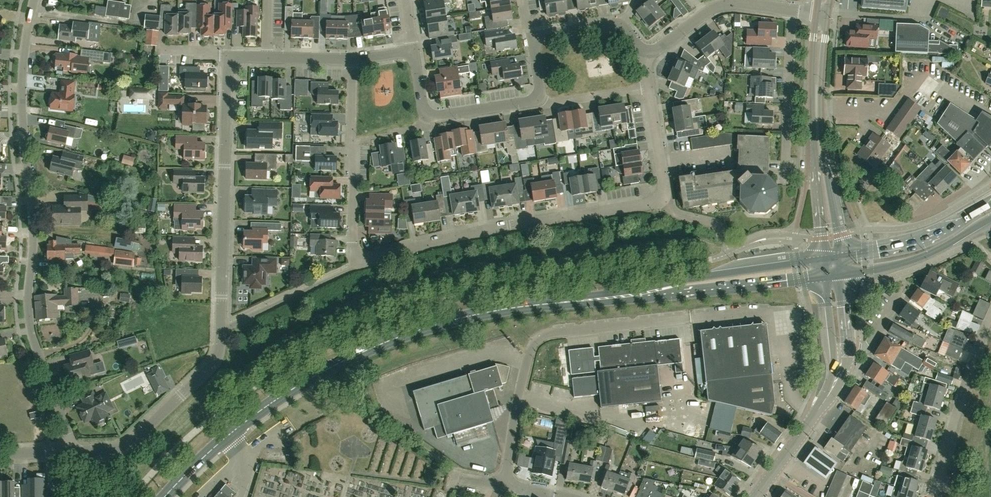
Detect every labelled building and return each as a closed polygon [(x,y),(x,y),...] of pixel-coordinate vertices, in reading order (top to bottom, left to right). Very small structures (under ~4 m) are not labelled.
[(427,20),(445,17),(443,4),(449,3),(449,0),(423,0),(427,20)] [(510,7),(509,0),(480,0),(480,3),(485,2),(487,10),(491,10),(510,7)] [(555,0),(539,0),(539,2),(544,1),(546,15),(548,15),(548,16),(550,17),(555,17),(556,15),(557,15),(555,0)] [(557,15),(558,15),(559,16),(565,15),(565,14),(565,12),(567,12),(565,0),(555,0),(557,15)] [(578,10),(579,10),(580,11),(584,10),(585,9),(588,8),(586,0),(576,0),(578,10)] [(588,8),(598,7),(597,0),(586,0),(588,8)] [(655,4),(658,1),(657,0),(649,0),(650,1),(636,11),(637,13),(636,14),(636,15),(638,19),(640,18),(641,17),(643,19),(658,8),(655,4)] [(682,5),(678,0),(670,0),(677,9),(682,5)] [(862,7),(905,10),(906,0),(863,0),(862,7)] [(125,3),(120,2),(108,1),(106,16),(130,20),(132,6),(125,5),(125,3)] [(196,21),(196,4),(186,3),(185,11),(183,11),(183,14),(178,14),(178,35),(178,33),(190,33),(190,19),(196,19),(196,21)] [(207,6),(196,6),(196,4),(196,21),(196,28),(202,28),(202,36),(214,36),(214,15),(214,17),(209,17),(209,13),(207,13),(207,6)] [(232,29),(232,5),(222,4),(221,11),(219,11),(219,15),(214,15),(214,36),(214,34),(226,34),(226,29),(232,29)] [(178,35),(178,14),(178,16),(173,16),(173,12),(171,12),(171,5),(161,5),(160,17),(160,20),(166,20),(166,35),(178,35)] [(682,5),(677,9),(683,17),(688,13),(682,5)] [(247,7),(246,11),(238,11),(237,27),(244,27),(243,37),(256,37),(257,18),(258,18),(259,7),(247,7)] [(293,7),(285,7),(285,19),(293,19),(293,7)] [(510,7),(491,10),(492,16),(484,17),(486,30),(500,28),(498,21),(512,19),(510,7)] [(391,28),(388,11),(386,8),(378,9),(377,13),(378,19),(372,19),(374,36),(385,34),(384,30),(391,28)] [(658,8),(643,19),(649,28),(664,16),(658,8)] [(374,36),(372,19),(365,20),(365,14),(354,16),(355,27),(362,26),(363,38),(374,36)] [(320,15),(319,22),(326,22),(326,39),(329,39),(329,41),(335,41),(335,39),(336,39),(337,23),(331,22),(331,15),(326,15),(320,15)] [(159,29),(160,20),(160,17),(146,16),(145,28),(159,29)] [(336,39),(347,39),(347,28),(355,27),(354,16),(343,17),(343,23),(337,23),(336,39)] [(302,22),(302,38),(312,39),(313,33),(319,33),(320,17),(311,17),(308,22),(302,22)] [(445,17),(427,20),(430,39),(454,35),(453,28),(447,29),(445,17)] [(291,38),(302,38),(302,22),(291,21),(291,38)] [(60,25),(58,39),(75,41),(76,37),(87,39),(88,39),(88,33),(99,34),(100,24),(89,23),(89,24),(74,23),(73,27),(60,25)] [(771,45),(771,38),(775,39),(776,25),(758,24),(758,31),(747,30),(746,44),(771,45)] [(928,31),(920,26),(918,25),(896,24),(895,52),(927,54),(928,53),(938,53),(938,54),(960,55),(960,52),(957,51),(958,45),(947,45),(939,40),(939,45),(928,44),(928,31)] [(858,25),(858,32),(847,32),(846,46),(875,48),(877,27),(858,25)] [(504,30),(499,30),(484,33),(487,46),(495,45),(496,51),(516,48),(514,35),(505,37),(504,30)] [(159,32),(149,31),(147,47),(157,49),(159,32)] [(713,31),(704,38),(715,52),(719,49),(726,59),(732,54),(733,34),(732,33),(721,41),(713,31)] [(436,40),(437,46),(431,47),(433,60),(453,57),(452,50),(457,49),(456,37),(436,40)] [(704,55),(697,60),(705,67),(711,62),(707,58),(715,52),(704,38),(695,45),(704,55)] [(764,54),(764,48),(753,47),(752,68),(774,69),(774,54),(764,54)] [(56,71),(55,75),(63,75),(63,69),(71,70),(71,72),(87,74),(88,58),(57,55),(57,54),(56,55),(54,55),(54,57),(52,57),(52,58),(51,69),(54,69),(55,69),(55,71),(56,71)] [(676,60),(672,70),(688,77),(690,72),(696,74),(698,70),(703,72),(705,67),(697,60),(692,56),(689,65),(676,60)] [(935,65),(944,65),(944,68),(957,68),(958,58),(935,57),(935,65)] [(504,80),(521,78),(519,65),(511,66),(510,59),(490,63),(492,76),(503,74),(504,80)] [(847,88),(860,89),(861,75),(866,75),(867,60),(845,59),(844,74),(848,75),(847,88)] [(168,91),(168,67),(159,66),(159,91),(168,91)] [(461,95),(457,74),(469,72),(468,66),(449,69),(450,75),(436,77),(438,91),(440,91),(441,98),(461,95)] [(190,74),(190,67),(179,67),(179,79),(185,79),(185,87),(198,87),(197,92),(204,93),(205,91),(205,88),(206,88),(206,82),(208,81),(208,77),(207,76),(207,74),(190,74)] [(679,85),(674,97),(679,99),(683,99),(688,88),(684,87),(688,77),(672,70),(668,80),(679,85)] [(775,91),(776,85),(770,84),(771,78),(751,77),(751,88),(755,88),(755,97),(765,98),(773,98),(773,91),(775,91)] [(259,91),(252,91),(251,107),(262,108),(263,102),(265,102),(265,97),(271,98),(271,100),(272,79),(259,78),(259,91)] [(272,79),(271,100),(278,100),(278,104),(280,104),(280,110),(291,110),(292,94),(285,94),(285,81),(272,81),(272,79)] [(73,95),(74,82),(61,80),(60,91),(62,91),(61,94),(52,93),(50,109),(72,111),(74,95),(73,95)] [(308,80),(302,80),(295,80),(294,96),(301,96),(301,93),(308,94),(308,80)] [(338,105),(338,91),(328,91),(328,83),(311,82),(311,93),(313,95),(318,95),(317,104),(338,105)] [(893,98),(900,87),(901,85),(878,84),(878,98),(893,98)] [(203,131),(203,123),(205,123),(206,119),(207,118),(207,113),(206,111),(206,108),(199,107),(199,106),(191,105),(184,104),(184,96),(167,96),(167,93),(159,93),(158,108),(167,109),(167,104),(178,105),(178,109),(183,109),(183,125),(192,125),(192,124),(193,124),(193,130),(203,131)] [(674,121),(691,118),(690,112),(699,111),(697,99),(685,101),(685,107),(672,109),(674,121)] [(908,99),(907,100),(886,129),(899,138),(921,109),(908,99)] [(979,155),(984,149),(987,146),(990,142),(990,123),(981,115),(977,121),(976,120),(966,114),(959,109),(952,105),(950,103),(936,124),(938,125),(944,131),(947,134),(957,143),(956,144),(960,148),(956,152),(969,164),(973,161),(979,155)] [(622,131),(634,129),(632,115),(625,116),(624,105),(611,107),(614,125),(621,124),(622,131)] [(771,125),(772,112),(764,112),(764,106),(746,105),(746,113),(745,113),(745,123),(771,125)] [(614,125),(611,107),(598,109),(600,120),(593,121),(594,132),(614,129),(614,125)] [(584,111),(571,113),(574,130),(580,129),(581,138),(595,136),(594,132),(593,123),(586,124),(584,111)] [(553,129),(555,143),(569,141),(568,131),(574,130),(571,113),(558,115),(560,128),(553,129)] [(337,124),(337,122),(332,122),(332,115),(311,115),(311,135),(319,136),(337,136),(337,130),(339,129),(339,125),(337,124)] [(932,119),(925,115),(922,120),(925,122),(924,124),(927,126),(926,129),(929,131),(933,124),(930,122),(932,119)] [(555,143),(553,129),(546,130),(544,117),(532,119),(534,138),(543,136),(544,146),(556,144),(555,143)] [(696,117),(691,118),(674,121),(676,133),(689,131),(690,136),(702,135),(701,123),(697,123),(696,117)] [(534,138),(532,119),(519,121),(521,134),(514,135),(516,150),(528,148),(526,139),(534,138)] [(259,123),(259,132),(247,131),(247,148),(272,148),(272,138),(281,139),(282,124),(259,123)] [(505,123),(492,125),(495,144),(503,143),(504,149),(507,148),(507,154),(513,156),(517,156),(516,150),(514,135),(507,136),(505,123)] [(46,138),(47,139),(47,141),(65,145),(67,137),(74,139),(76,128),(64,125),(63,131),(50,128),(49,134),(47,134),(46,135),(45,137),(46,138)] [(474,141),(476,153),(488,152),(487,145),(495,144),(492,125),(479,127),(481,140),(474,141)] [(466,129),(452,131),(455,150),(456,150),(455,148),(461,147),(463,156),(476,154),(476,153),(474,141),(468,142),(466,129)] [(433,139),(437,162),(451,160),(449,151),(455,150),(452,131),(452,132),(452,134),(439,136),(440,138),(433,139)] [(692,150),(731,145),(732,134),(725,133),(690,138),(692,150)] [(874,167),(890,146),(873,134),(857,155),(874,167)] [(196,137),(188,137),(176,136),(176,149),(184,149),(184,159),(204,160),(204,153),(205,153),(205,144),(196,143),(196,137)] [(754,214),(764,215),(775,205),(776,194),(775,194),(775,190),(773,187),(766,179),(763,179),(763,173),(766,173),(767,166),(763,162),(764,156),(767,156),(767,149),(764,148),(764,139),(738,137),(738,149),(741,149),(740,172),(746,172),(746,174),(736,183),(731,183),(730,175),(691,181),(691,178),(680,179),(681,192),(679,193),(682,201),(683,201),(683,205),(693,204),(694,207),(701,206),(701,202),(707,202),(711,204),(718,203),(717,200),(723,199),(727,202),(734,201),(734,198),(739,198),(739,203),(746,211),(747,210),(750,214),(754,214)] [(424,167),(435,165),(433,152),(426,153),(424,140),(411,142),(414,162),(423,161),(424,167)] [(374,168),(382,166),(392,165),(393,173),(406,171),(404,157),(397,158),(395,145),(380,147),(381,152),(371,154),(374,168)] [(336,171),(336,157),(324,157),(324,147),(310,146),(309,161),(315,167),(315,171),(336,171)] [(947,161),(960,174),(969,164),(956,152),(956,153),(953,156),(942,146),(936,152),(946,163),(947,161)] [(625,147),(617,148),(613,149),(616,166),(640,162),(638,151),(626,153),(625,147)] [(63,152),(62,159),(53,157),(52,161),(51,160),(49,167),(51,168),(50,171),(58,173),(58,175),(63,176),(64,174),(72,177),(74,167),(80,169),(83,157),(63,152)] [(270,166),(276,166),(277,154),(266,154),(265,162),(260,161),(260,164),(246,164),(246,179),(266,179),(266,171),(268,171),(270,169),(270,166)] [(135,158),(124,155),(121,164),(133,167),(135,158)] [(620,174),(624,173),(625,176),(622,177),(624,185),(630,184),(629,176),(642,174),(640,162),(616,166),(615,166),(615,170),(620,174)] [(948,186),(956,178),(945,167),(937,176),(948,186)] [(582,177),(584,194),(596,192),(594,181),(600,180),(598,168),(588,169),(589,176),(582,177)] [(929,168),(928,168),(924,172),(929,176),(933,172),(929,168)] [(195,172),(186,171),(174,171),(174,183),(183,183),(183,192),(204,192),(204,178),(195,178),(195,172)] [(480,172),(482,183),(490,182),(488,171),(480,172)] [(541,177),(545,200),(556,198),(554,186),(561,185),(558,172),(552,173),(552,175),(541,177)] [(584,194),(582,177),(570,179),(569,173),(563,174),(565,185),(571,184),(572,196),(584,194)] [(904,182),(909,187),(914,183),(922,191),(926,187),(918,178),(917,179),(911,174),(904,182)] [(448,175),(440,177),(442,191),(450,190),(448,175)] [(330,177),(322,177),(311,176),(311,187),(314,191),(315,191),(315,198),(339,199),(340,185),(330,185),(330,177)] [(928,184),(939,195),(948,186),(937,176),(928,184)] [(545,200),(541,177),(542,183),(536,184),(534,182),(534,178),(523,180),(525,191),(531,190),(533,202),(545,200)] [(523,192),(521,178),(514,179),(515,184),(502,186),(505,206),(519,204),(517,193),(523,192)] [(494,182),(482,184),(484,198),(490,197),(492,208),(505,206),(502,186),(495,188),(494,182)] [(909,187),(918,195),(922,191),(914,183),(909,187)] [(484,199),(482,185),(471,186),(471,192),(463,194),(466,213),(479,211),(478,201),(484,199)] [(466,213),(463,194),(454,195),(453,189),(450,190),(442,191),(445,206),(451,205),(453,216),(466,213)] [(260,197),(251,197),(245,197),(245,213),(254,213),(254,215),(267,215),(267,206),(276,206),(277,191),(261,190),(260,197)] [(79,210),(86,210),(86,201),(105,207),(106,201),(86,194),(86,196),(66,196),(66,206),(54,207),(54,225),(79,224),(79,210)] [(366,201),(366,214),(383,214),(383,208),(391,208),(392,195),(370,194),(369,201),(366,201)] [(445,208),(445,206),(443,195),(436,196),(437,202),(424,204),(427,222),(440,220),(438,209),(445,208)] [(427,222),(424,204),(416,205),(415,199),(403,201),(405,214),(412,213),(414,224),(427,222)] [(168,212),(168,203),(160,203),(160,213),(168,212)] [(195,205),(187,205),(174,205),(174,217),(176,217),(175,228),(182,228),(182,230),(195,230),(195,228),(202,228),(202,222),(203,222),(203,212),(195,212),(195,205)] [(333,207),(323,207),(310,206),(310,219),(320,220),(319,228),(339,228),(339,214),(333,214),(333,207)] [(391,221),(389,221),(389,214),(383,214),(366,214),(366,227),(369,227),(369,233),(391,234),(391,221)] [(253,232),(250,232),(244,232),(244,248),(252,248),(252,250),(262,251),(262,243),(267,243),(267,231),(281,231),(281,224),(261,223),(261,230),(253,229),(253,232)] [(330,235),(311,234),(310,247),(317,247),(317,256),(333,256),(334,247),(336,247),(336,241),(330,241),(330,235)] [(56,237),(56,242),(50,242),(50,246),(47,246),(48,259),(73,259),(73,253),(80,253),(80,245),(72,245),(72,240),(56,237)] [(123,238),(121,247),(139,251),(141,242),(123,238)] [(195,239),(189,238),(173,238),(173,252),(180,253),(179,261),(202,261),(202,247),(195,247),(195,239)] [(116,250),(114,264),(133,266),(135,253),(116,250)] [(252,259),(252,267),(244,266),(243,284),(250,284),(250,288),(260,288),(261,284),(265,284),(265,272),(275,273),(276,259),(252,259)] [(978,274),(981,268),(983,264),(977,261),(972,271),(978,274)] [(188,277),(189,269),(176,269),(175,285),(182,285),(181,293),(190,294),(190,292),(201,292),(201,278),(188,277)] [(926,277),(921,288),(935,295),(938,289),(952,296),(958,284),(930,270),(926,277)] [(66,305),(66,306),(79,305),(78,288),(65,289),(65,296),(57,297),(57,295),(35,296),(37,320),(59,318),(58,306),(66,305)] [(926,313),(935,319),(941,311),(932,305),(934,302),(918,290),(911,299),(928,311),(926,313)] [(123,294),(122,301),(129,302),(130,295),(123,294)] [(990,303),(980,298),(978,304),(988,309),(989,309),(990,303)] [(913,329),(918,330),(920,327),(914,322),(920,313),(907,304),(899,315),(906,320),(904,322),(913,329)] [(962,313),(961,315),(960,318),(956,328),(967,332),(971,322),(974,315),(963,310),(962,313)] [(84,325),(68,324),(67,337),(84,337),(84,325)] [(766,324),(700,331),(708,401),(717,403),(736,407),(771,415),(774,403),(771,374),(772,374),(766,324)] [(912,334),(893,324),(889,332),(912,345),(913,343),(921,347),(925,341),(913,333),(912,334)] [(968,336),(955,331),(950,344),(962,349),(968,336)] [(885,338),(880,347),(905,361),(919,369),(923,361),(885,338)] [(573,379),(572,379),(573,391),(574,397),(599,395),(601,407),(661,401),(657,366),(675,364),(675,368),(675,373),(679,373),(683,372),(682,359),(680,347),(680,345),(680,339),(669,340),(669,342),(655,343),(654,342),(646,342),(637,343),(637,342),(631,342),(631,344),(598,348),(599,357),(600,360),(601,371),(597,372),(597,376),(573,379)] [(945,356),(948,357),(958,361),(962,349),(949,344),(945,356)] [(900,370),(905,361),(880,347),(875,355),(900,370)] [(594,360),(600,360),(599,357),(594,357),(593,348),(569,351),(571,375),(595,372),(594,360)] [(93,364),(89,351),(70,356),(72,364),(64,366),(66,373),(65,375),(66,379),(68,380),(69,381),(98,373),(95,364),(93,364)] [(927,356),(922,365),(932,371),(938,362),(927,356)] [(493,389),(497,388),(502,387),(502,384),(506,382),(510,367),(496,364),(496,366),(475,373),(475,371),(470,372),(471,374),(468,375),(468,376),(413,392),(424,430),(434,427),(437,439),(493,422),(490,410),(499,408),(493,389)] [(893,377),(874,364),(867,375),(881,385),(884,380),(889,383),(893,377)] [(951,385),(953,379),(938,373),(936,380),(951,385)] [(894,386),(899,378),(894,375),(893,377),(889,383),(894,386)] [(922,393),(927,395),(942,399),(945,389),(939,387),(940,382),(924,377),(923,383),(925,383),(922,393)] [(164,380),(153,386),(158,395),(168,390),(164,380)] [(867,381),(863,386),(884,401),(888,395),(867,381)] [(856,386),(845,401),(857,409),(864,398),(868,400),(871,396),(856,386)] [(77,407),(78,410),(84,423),(92,419),(95,426),(109,419),(106,412),(113,409),(105,393),(95,398),(92,392),(81,397),(84,404),(77,407)] [(913,402),(912,407),(926,411),(927,407),(939,410),(942,399),(927,395),(922,393),(919,403),(913,402)] [(886,426),(897,409),(886,402),(875,419),(886,426)] [(736,407),(717,403),(711,429),(716,431),(719,431),(730,434),(736,407)] [(914,424),(914,425),(933,430),(936,420),(925,416),(926,411),(912,407),(910,413),(920,416),(918,426),(914,424)] [(837,434),(835,433),(824,449),(842,461),(846,456),(847,456),(866,428),(850,416),(837,434)] [(562,420),(557,451),(536,447),(531,472),(552,476),(554,462),(560,463),(561,457),(562,454),(565,440),(568,421),(562,420)] [(760,434),(774,443),(781,433),(768,423),(765,427),(760,424),(753,433),(758,436),(760,434)] [(930,441),(933,430),(914,425),(911,435),(904,433),(902,438),(913,441),(914,436),(930,441)] [(752,429),(743,427),(741,436),(750,438),(752,429)] [(907,447),(905,455),(924,461),(924,460),(926,460),(927,459),(928,456),(928,455),(926,453),(927,450),(912,446),(913,441),(902,438),(900,445),(907,447)] [(562,454),(569,455),(571,441),(565,440),(562,454)] [(737,448),(756,458),(762,450),(743,440),(739,446),(736,444),(734,447),(737,448)] [(737,448),(734,447),(716,444),(715,449),(723,451),(722,455),(731,456),(750,466),(756,458),(737,448)] [(602,461),(606,448),(600,446),(596,459),(602,461)] [(606,448),(602,461),(609,463),(612,449),(606,448)] [(715,453),(697,449),(695,458),(714,462),(715,453)] [(805,465),(828,481),(840,465),(817,449),(805,465)] [(899,470),(913,475),(915,470),(921,472),(922,469),(924,468),(925,467),(925,465),(925,463),(924,462),(924,461),(905,455),(903,460),(901,462),(899,470),(904,472),(899,470)] [(573,457),(568,457),(565,473),(567,473),(566,479),(578,481),(581,466),(571,465),(573,457)] [(714,469),(715,463),(699,459),(698,464),(698,465),(714,469)] [(590,468),(581,466),(578,481),(590,483),(591,478),(593,478),(596,462),(591,461),(590,468)] [(612,490),(618,476),(609,473),(612,466),(607,464),(601,480),(604,481),(602,486),(612,490)] [(721,475),(719,478),(734,488),(740,481),(718,466),(715,471),(721,475)] [(845,480),(847,475),(836,470),(834,476),(845,480)] [(897,475),(894,486),(915,492),(918,481),(909,479),(911,474),(913,475),(899,470),(897,475)] [(618,476),(612,490),(624,495),(626,489),(628,490),(634,475),(629,473),(627,480),(618,476)] [(834,476),(832,481),(842,485),(845,480),(834,476)] [(657,492),(658,488),(653,485),(655,481),(645,478),(639,490),(636,496),(664,496),(665,496),(657,492)] [(729,496),(734,488),(719,478),(714,486),(729,496)] [(22,496),(50,496),(50,490),(44,490),(44,479),(28,479),(29,485),(22,485),(22,493),(22,496)] [(2,496),(14,496),(14,480),(7,480),(7,482),(2,482),(2,496)] [(840,491),(842,485),(832,481),(829,486),(840,491)] [(860,486),(871,490),(873,485),(862,481),(860,486)] [(699,484),(697,490),(706,492),(708,486),(699,484)] [(236,494),(225,485),(215,496),(233,496),(236,494)] [(838,496),(840,491),(829,486),(827,491),(838,496)] [(860,486),(859,491),(869,495),(871,490),(860,486)] [(915,492),(894,486),(890,496),(916,496),(917,495),(916,494),(915,492)] [(639,490),(634,487),(629,496),(636,496),(639,490)]
